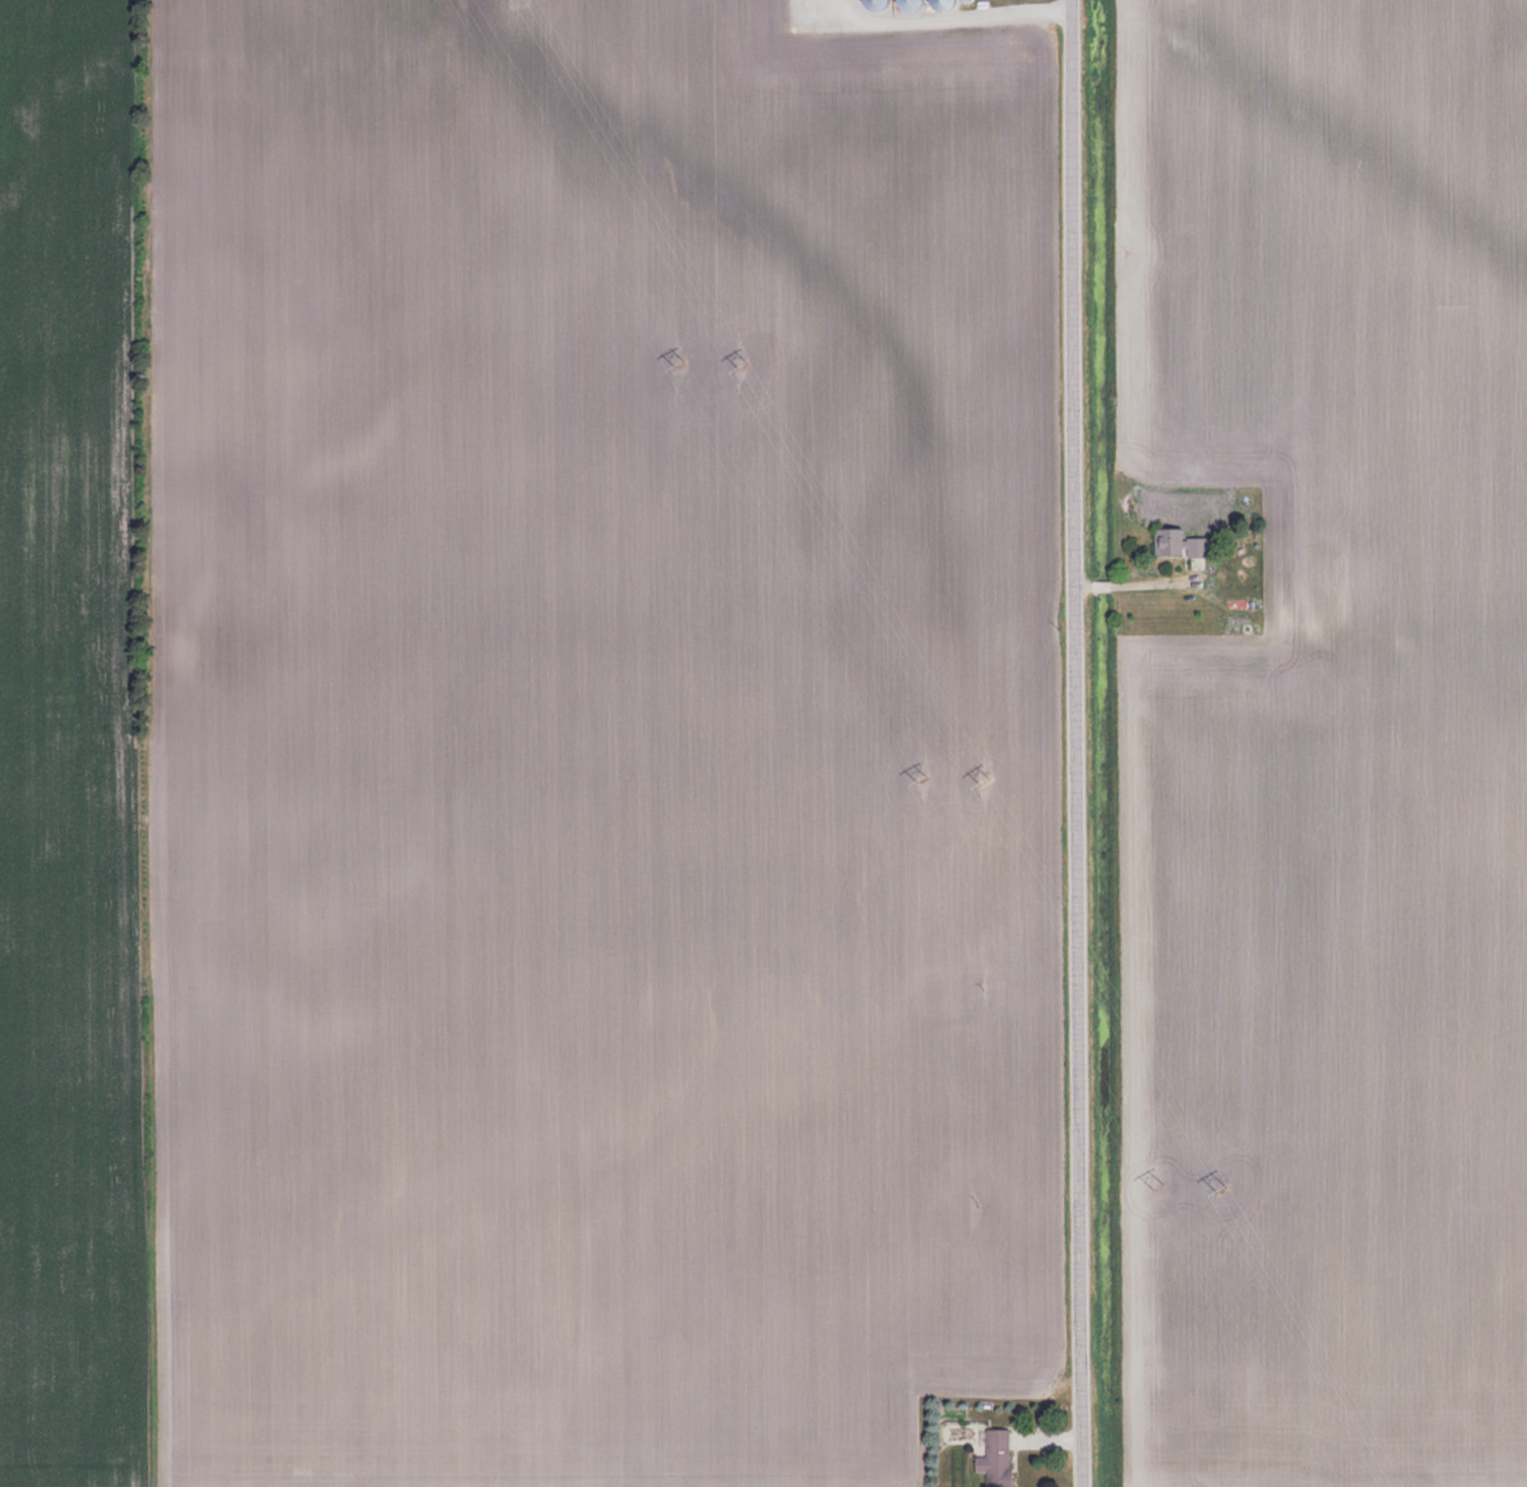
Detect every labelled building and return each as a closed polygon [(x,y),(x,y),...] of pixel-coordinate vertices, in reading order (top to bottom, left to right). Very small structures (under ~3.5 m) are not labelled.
[(863,8),(877,8),(877,0),(863,0),(863,8)] [(903,12),(918,5),(915,0),(897,0),(903,12)] [(1152,556),(1205,556),(1205,538),(1181,538),(1181,529),(1153,529),(1152,556)] [(972,1457),(972,1472),(984,1472),(984,1486),(1008,1486),(1008,1429),(984,1429),(984,1457),(972,1457)]
